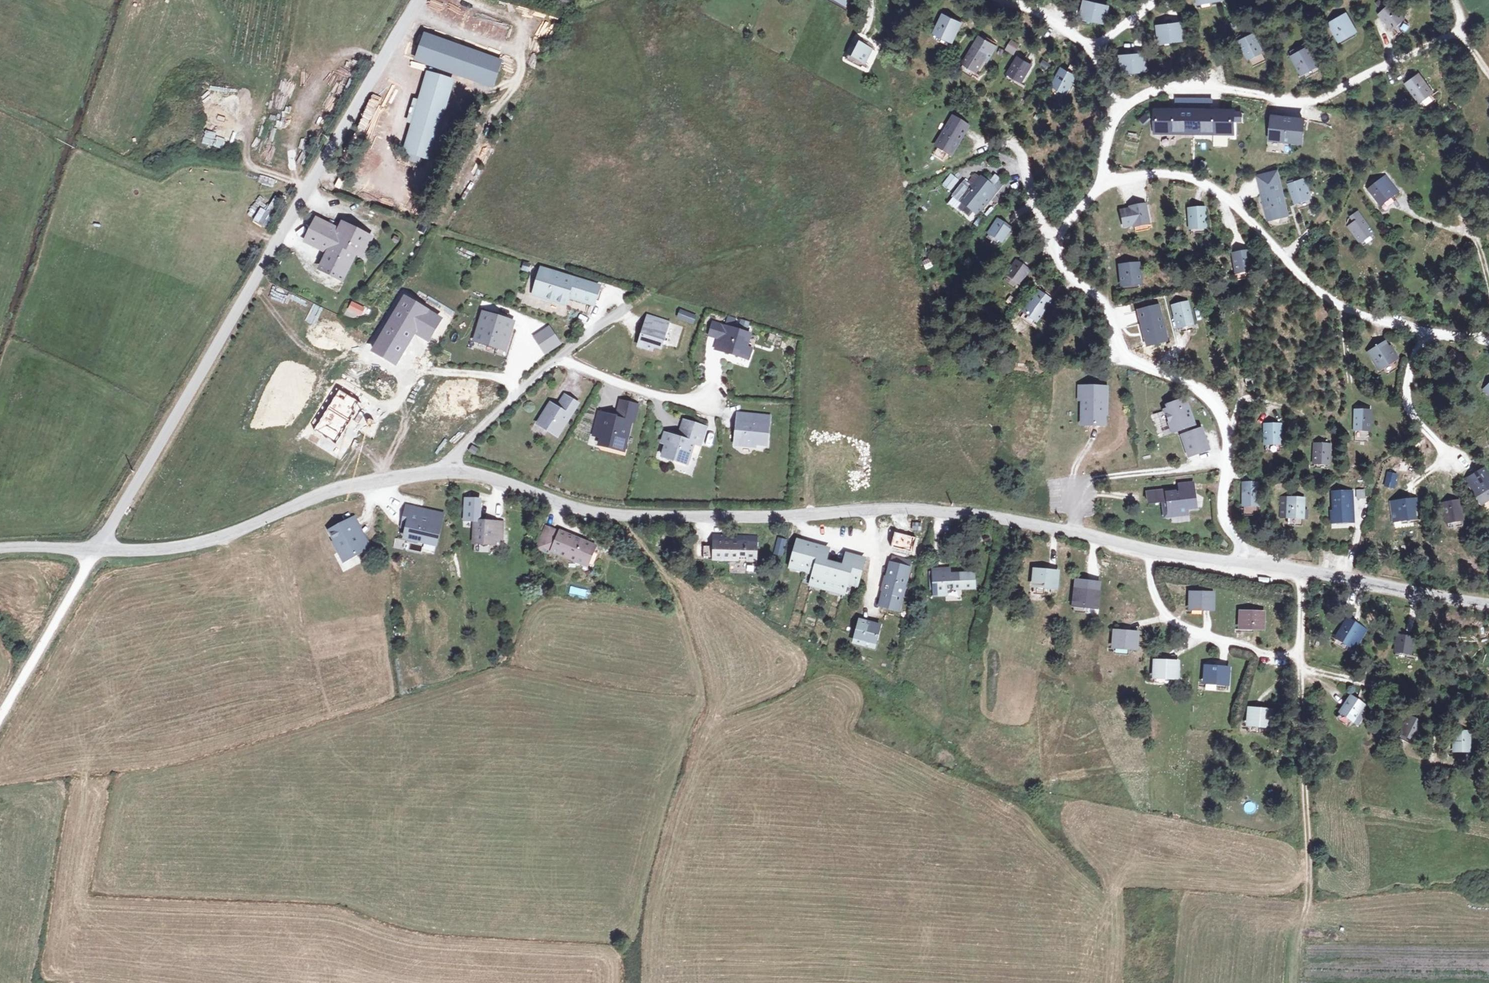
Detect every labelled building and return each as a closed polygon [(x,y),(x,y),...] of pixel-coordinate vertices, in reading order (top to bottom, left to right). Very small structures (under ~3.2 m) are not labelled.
[(830,2),(846,11),(852,0),(831,0),(830,2)] [(1085,2),(1082,16),(1106,22),(1109,10),(1085,2)] [(1335,19),(1345,35),(1355,29),(1345,14),(1335,19)] [(1394,15),(1387,23),(1402,36),(1409,27),(1394,15)] [(949,16),(938,33),(950,41),(961,24),(949,16)] [(1160,29),(1163,44),(1184,39),(1181,24),(1160,29)] [(1241,40),(1250,56),(1260,50),(1251,34),(1241,40)] [(487,86),(495,61),(419,35),(411,60),(487,86)] [(1013,55),(1020,45),(1010,39),(1004,50),(1013,55)] [(995,50),(982,41),(965,65),(972,70),(979,60),(984,64),(995,50)] [(854,44),(848,57),(867,66),(873,54),(854,44)] [(1296,55),(1308,72),(1319,65),(1307,48),(1296,55)] [(1123,57),(1127,73),(1148,70),(1145,54),(1123,57)] [(1020,58),(1008,74),(1019,81),(1030,65),(1020,58)] [(1065,74),(1057,91),(1067,96),(1076,78),(1065,74)] [(1418,75),(1408,82),(1423,102),(1432,95),(1418,75)] [(426,77),(402,153),(428,161),(451,84),(426,77)] [(354,135),(373,142),(386,111),(381,109),(388,92),(374,87),(354,135)] [(1234,118),(1156,115),(1156,137),(1233,140),(1234,118)] [(944,134),(936,147),(945,153),(953,140),(956,142),(966,126),(950,117),(941,132),(944,134)] [(1303,121),(1273,118),(1271,141),(1301,144),(1303,121)] [(945,153),(936,147),(934,152),(943,157),(945,153)] [(367,164),(369,153),(363,152),(361,163),(367,164)] [(1276,171),(1260,175),(1269,207),(1265,208),(1268,218),(1287,214),(1276,171)] [(949,173),(940,185),(950,192),(959,180),(949,173)] [(273,187),(275,180),(260,175),(258,182),(273,187)] [(337,178),(334,187),(341,189),(344,180),(337,178)] [(1387,178),(1367,194),(1378,208),(1398,192),(1387,178)] [(1295,188),(1301,206),(1312,202),(1306,184),(1295,188)] [(952,208),(963,215),(978,225),(1000,189),(995,186),(991,192),(982,186),(973,200),(962,193),(952,208)] [(262,209),(270,200),(262,193),(246,210),(252,215),(259,207),(262,209)] [(263,227),(281,200),(274,196),(265,211),(260,208),(252,220),(263,227)] [(328,210),(324,218),(329,220),(333,212),(328,210)] [(1136,227),(1136,229),(1147,228),(1145,210),(1135,210),(1135,212),(1123,213),(1124,228),(1136,227)] [(1193,211),(1193,232),(1204,232),(1204,211),(1193,211)] [(1361,219),(1348,230),(1361,246),(1374,235),(1361,219)] [(318,220),(307,243),(330,254),(322,271),(332,275),(336,266),(347,272),(357,252),(364,256),(372,238),(344,223),(339,232),(318,220)] [(999,224),(988,240),(1001,249),(1012,233),(999,224)] [(1237,257),(1238,274),(1249,273),(1248,256),(1237,257)] [(1016,263),(1005,278),(1017,287),(1029,272),(1016,263)] [(1126,268),(1127,286),(1139,285),(1138,268),(1126,268)] [(540,270),(531,297),(559,307),(562,296),(592,304),(597,287),(540,270)] [(1038,296),(1027,310),(1040,319),(1051,304),(1038,296)] [(402,297),(373,350),(395,363),(412,333),(426,340),(439,318),(402,297)] [(350,301),(344,313),(359,319),(364,307),(350,301)] [(1180,328),(1181,332),(1188,331),(1188,327),(1193,325),(1188,306),(1172,311),(1177,330),(1180,328)] [(679,309),(675,318),(693,325),(696,315),(679,309)] [(495,317),(484,314),(479,333),(486,335),(484,342),(499,346),(500,340),(507,342),(513,322),(502,319),(503,316),(496,314),(495,317)] [(670,325),(649,319),(641,349),(654,353),(655,349),(663,351),(670,325)] [(724,351),(739,357),(749,360),(753,350),(747,349),(752,336),(722,326),(715,323),(711,335),(720,338),(716,349),(724,351)] [(546,329),(532,339),(542,355),(557,345),(546,329)] [(1375,356),(1384,370),(1396,362),(1386,348),(1375,356)] [(1452,375),(1443,369),(1439,376),(1448,381),(1452,375)] [(1242,379),(1244,389),(1253,388),(1252,378),(1242,379)] [(1477,396),(1488,408),(1488,386),(1488,385),(1477,396)] [(1097,389),(1078,389),(1078,401),(1081,401),(1081,426),(1102,426),(1103,401),(1105,401),(1105,393),(1097,393),(1097,389)] [(576,401),(562,393),(555,405),(548,401),(536,421),(557,433),(576,401)] [(1186,401),(1168,408),(1169,411),(1166,413),(1171,428),(1175,426),(1177,433),(1183,431),(1185,437),(1183,437),(1190,457),(1209,451),(1202,430),(1192,434),(1189,429),(1195,427),(1186,401)] [(637,410),(628,408),(619,406),(616,417),(620,418),(619,424),(614,423),(614,422),(598,418),(592,441),(600,443),(599,449),(616,453),(617,449),(624,450),(629,427),(633,428),(636,412),(637,410)] [(1358,411),(1357,430),(1369,431),(1369,411),(1358,411)] [(769,417),(737,415),(736,425),(739,425),(739,430),(736,430),(736,447),(753,448),(756,445),(763,445),(763,435),(768,435),(769,417)] [(706,428),(684,423),(682,430),(679,440),(675,439),(676,437),(668,435),(668,437),(666,437),(663,446),(667,447),(664,460),(677,463),(678,460),(690,464),(695,445),(701,446),(704,435),(706,428)] [(1163,426),(1155,430),(1158,438),(1167,435),(1163,426)] [(1269,429),(1268,444),(1280,446),(1281,429),(1269,429)] [(1317,447),(1316,465),(1327,466),(1329,447),(1317,447)] [(1478,505),(1488,500),(1488,485),(1483,471),(1466,478),(1478,505)] [(1395,489),(1396,473),(1386,472),(1385,488),(1395,489)] [(1161,490),(1145,492),(1146,505),(1160,504),(1162,517),(1163,519),(1187,516),(1187,510),(1196,509),(1193,482),(1176,484),(1177,491),(1162,493),(1161,490)] [(1246,484),(1245,509),(1259,509),(1261,485),(1246,484)] [(1365,491),(1357,490),(1356,498),(1364,498),(1365,491)] [(1329,492),(1330,510),(1329,510),(1330,525),(1355,524),(1352,491),(1329,492)] [(1283,497),(1281,516),(1302,518),(1303,499),(1283,497)] [(474,520),(475,542),(496,541),(496,538),(503,537),(502,518),(477,519),(476,498),(462,499),(463,520),(474,520)] [(1396,502),(1398,522),(1417,520),(1415,501),(1396,502)] [(1442,504),(1445,523),(1463,520),(1460,501),(1442,504)] [(438,516),(403,510),(400,525),(405,526),(403,542),(422,545),(423,538),(434,540),(438,516)] [(369,547),(352,519),(347,522),(328,534),(334,543),(337,542),(348,560),(364,550),(369,547)] [(539,549),(553,554),(554,552),(590,564),(597,543),(547,526),(539,549)] [(712,535),(713,562),(755,562),(754,535),(712,535)] [(786,539),(778,538),(774,555),(782,557),(786,539)] [(795,544),(789,569),(815,575),(813,584),(845,592),(848,581),(856,583),(862,560),(844,555),(841,567),(823,563),(825,551),(795,544)] [(907,569),(890,565),(886,580),(885,580),(883,590),(884,590),(880,606),(897,610),(907,569)] [(933,571),(933,595),(946,595),(946,590),(973,589),(973,576),(946,576),(946,571),(933,571)] [(1034,572),(1033,587),(1054,589),(1055,572),(1034,572)] [(1075,579),(1072,607),(1097,610),(1100,581),(1075,579)] [(568,595),(587,598),(589,590),(570,586),(568,595)] [(1189,592),(1188,610),(1214,612),(1214,592),(1189,592)] [(1238,611),(1238,629),(1263,630),(1265,612),(1238,611)] [(858,621),(853,643),(875,649),(879,627),(858,621)] [(1350,623),(1339,641),(1355,652),(1367,634),(1350,623)] [(1111,629),(1109,650),(1136,652),(1138,632),(1111,629)] [(1405,641),(1402,659),(1413,661),(1416,643),(1405,641)] [(1152,660),(1151,680),(1179,681),(1180,661),(1152,660)] [(1204,665),(1202,684),(1229,686),(1230,667),(1204,665)] [(1354,699),(1343,715),(1359,726),(1370,710),(1354,699)] [(1249,715),(1249,728),(1269,729),(1270,715),(1249,715)] [(1415,720),(1407,738),(1417,742),(1424,725),(1415,720)] [(1458,733),(1456,752),(1469,754),(1470,735),(1458,733)]
